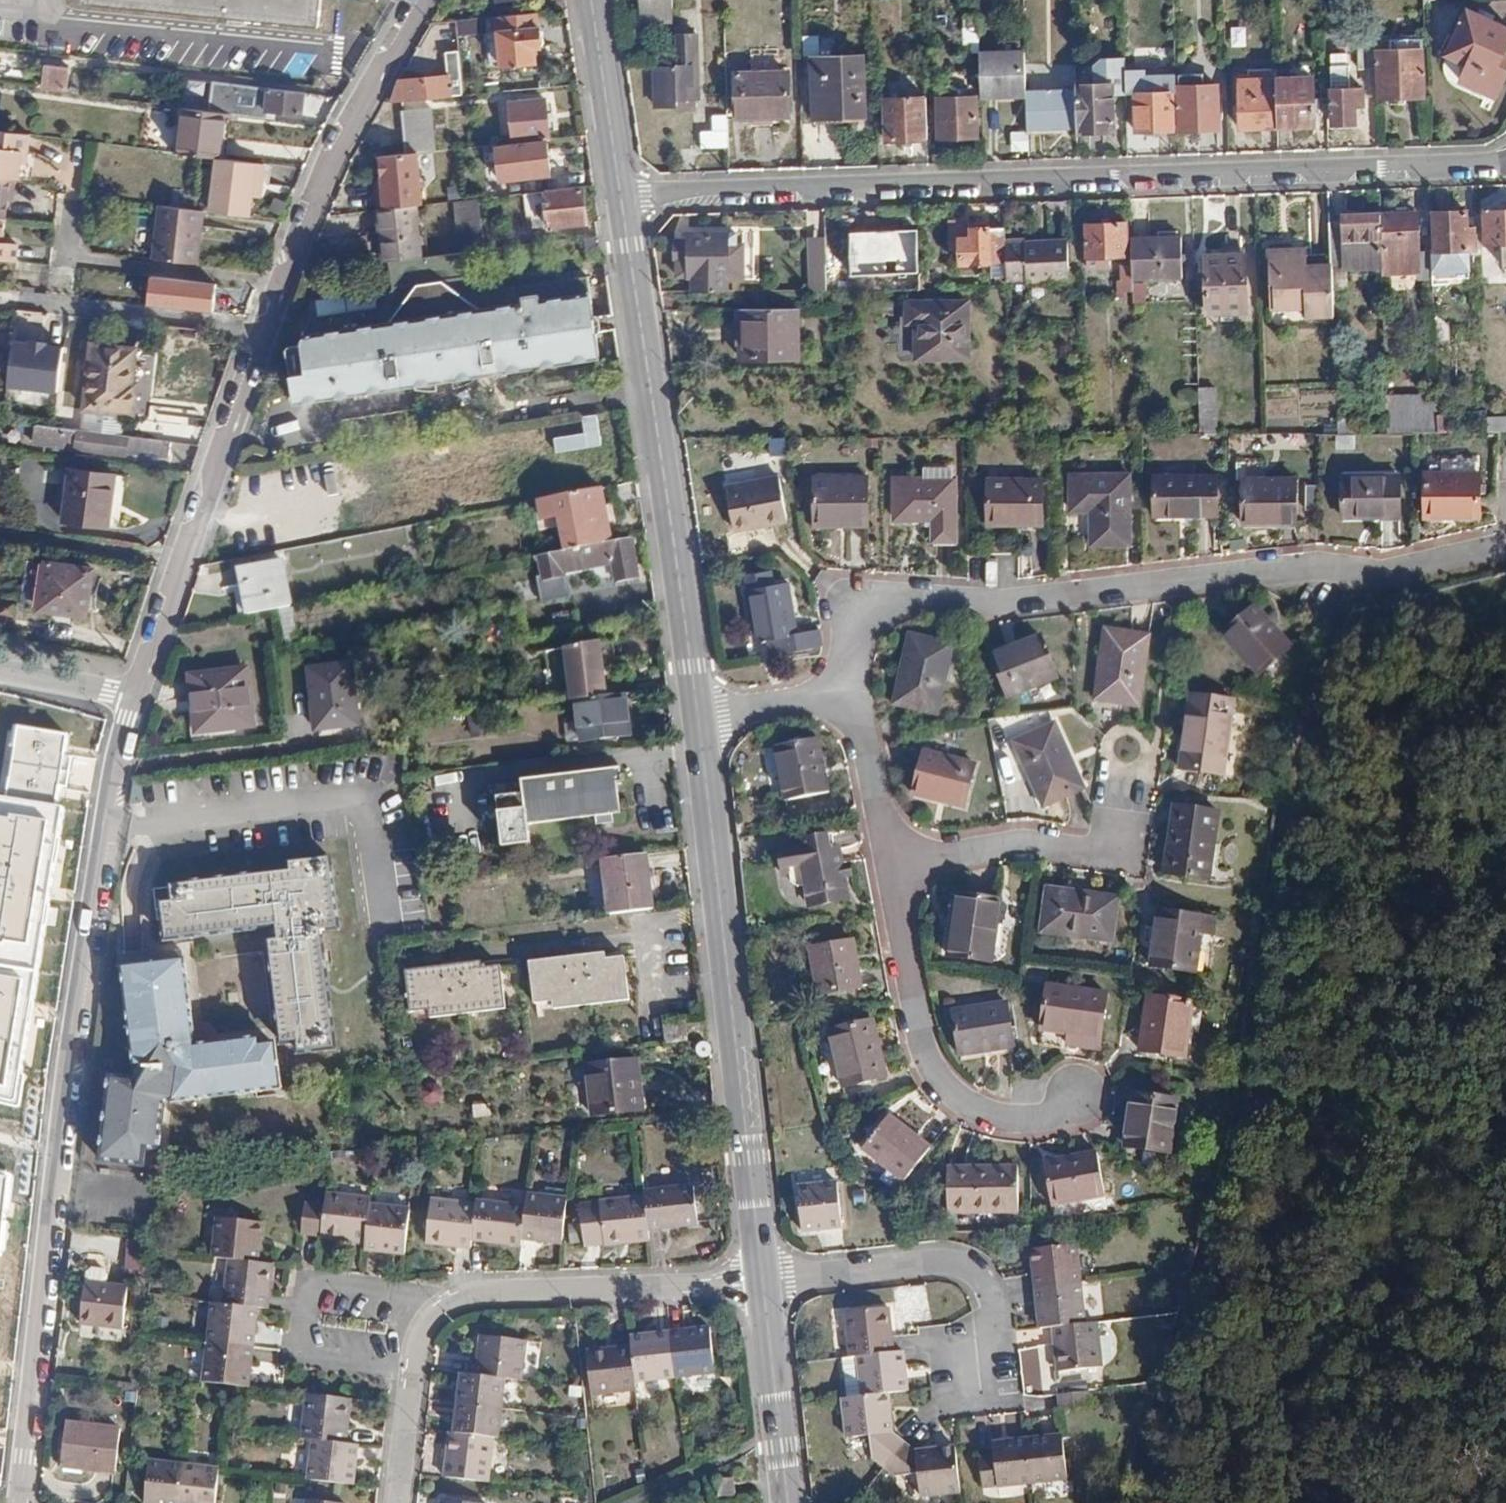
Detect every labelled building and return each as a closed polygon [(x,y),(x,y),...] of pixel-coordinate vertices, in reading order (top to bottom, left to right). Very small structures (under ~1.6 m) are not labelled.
[(81,4),(317,28),(320,0),(81,0),(81,4)] [(538,13),(486,18),(487,33),(497,32),(500,66),(536,62),(534,49),(541,48),(538,13)] [(487,33),(486,18),(460,21),(462,36),(487,33)] [(1477,19),(1454,63),(1472,73),(1462,91),(1498,110),(1505,96),(1505,80),(1504,80),(1505,76),(1505,34),(1477,19)] [(1382,30),(1377,30),(1380,92),(1421,93),(1420,44),(1409,44),(1407,34),(1383,34),(1382,30)] [(648,63),(650,101),(701,100),(700,33),(674,32),(675,63),(648,63)] [(1025,95),(1025,92),(1024,53),(980,54),(981,95),(1025,95)] [(864,55),(813,55),(814,116),(865,115),(864,55)] [(1348,61),(1330,61),(1331,121),(1353,120),(1352,107),(1364,108),(1363,74),(1348,73),(1348,61)] [(46,63),(43,90),(66,93),(69,65),(46,63)] [(1203,80),(1204,70),(1189,70),(1190,82),(1177,83),(1178,125),(1217,125),(1216,82),(1203,80)] [(788,74),(736,75),(737,118),(789,117),(788,74)] [(1101,81),(1075,81),(1076,91),(1077,126),(1077,133),(1115,130),(1114,81),(1109,81),(1109,76),(1101,76),(1101,81)] [(1312,78),(1276,79),(1278,126),(1314,124),(1312,78)] [(303,91),(208,79),(205,110),(215,111),(263,117),(264,110),(300,114),(303,91)] [(397,85),(392,102),(454,96),(452,79),(397,85)] [(1278,126),(1276,79),(1239,80),(1240,127),(1278,126)] [(1171,89),(1134,90),(1135,127),(1171,126),(1171,89)] [(1026,127),(1077,126),(1076,91),(1025,92),(1025,95),(1026,127)] [(910,99),(888,100),(889,138),(928,138),(927,116),(924,116),(923,92),(910,92),(910,99)] [(545,97),(510,100),(514,137),(548,134),(545,97)] [(976,98),(940,98),(940,137),(977,136),(976,98)] [(402,108),(405,149),(418,148),(433,147),(430,105),(402,108)] [(178,155),(217,159),(219,140),(212,139),(215,111),(205,110),(183,107),(178,155)] [(701,147),(729,146),(728,113),(712,114),(712,129),(700,129),(701,147)] [(1011,131),(1012,151),(1029,151),(1029,130),(1011,131)] [(8,183),(22,184),(25,154),(32,156),(35,141),(0,137),(0,181),(8,183)] [(547,141),(496,147),(499,177),(550,171),(547,141)] [(378,189),(381,207),(417,203),(423,203),(418,148),(405,149),(381,151),(385,189),(378,189)] [(217,159),(217,216),(255,221),(259,189),(268,192),(266,165),(217,159)] [(455,188),(456,202),(466,200),(490,198),(488,183),(455,188)] [(583,186),(535,192),(538,228),(587,223),(583,186)] [(456,202),(450,202),(454,249),(460,249),(481,246),(478,218),(469,218),(466,200),(456,202)] [(417,203),(381,207),(388,257),(424,253),(417,203)] [(1397,211),(1381,210),(1382,253),(1383,269),(1416,267),(1416,273),(1433,272),(1433,250),(1432,246),(1417,246),(1417,210),(1406,210),(1405,204),(1398,204),(1397,211)] [(1485,207),(1484,240),(1501,240),(1501,265),(1505,265),(1505,206),(1485,207)] [(1473,207),(1431,208),(1432,246),(1433,250),(1466,248),(1465,226),(1473,225),(1473,207)] [(163,209),(157,261),(194,265),(197,240),(206,241),(210,215),(163,209)] [(1344,217),(1330,217),(1332,260),(1333,299),(1339,300),(1345,286),(1345,254),(1382,253),(1381,210),(1345,212),(1344,217)] [(907,219),(888,221),(893,267),(912,264),(907,219)] [(19,263),(22,247),(6,244),(11,221),(4,220),(0,220),(0,261),(19,263)] [(963,222),(945,222),(944,248),(956,247),(955,262),(1003,260),(1004,236),(1003,225),(968,225),(968,235),(962,235),(963,222)] [(1126,223),(1085,225),(1086,257),(1127,255),(1126,223)] [(689,240),(672,240),(672,256),(681,256),(680,273),(689,273),(688,288),(725,287),(725,274),(741,273),(741,246),(726,247),(727,230),(688,230),(689,240)] [(1021,236),(1004,236),(1003,260),(1005,277),(1024,276),(1025,280),(1067,278),(1065,238),(1022,240),(1021,236)] [(1180,236),(1130,237),(1132,278),(1182,276),(1180,236)] [(292,375),(281,376),(286,403),(424,381),(423,377),(449,372),(451,376),(600,351),(596,325),(589,327),(587,313),(594,311),(587,271),(484,287),(465,274),(460,249),(454,249),(424,253),(388,257),(374,260),(381,288),(366,305),(298,316),(289,340),(294,370),(292,375)] [(1308,250),(1271,252),(1273,304),(1308,303),(1308,314),(1332,313),(1333,299),(1332,260),(1309,260),(1308,250)] [(1243,254),(1206,255),(1207,310),(1245,309),(1243,254)] [(824,261),(806,261),(808,287),(825,288),(824,261)] [(918,270),(905,271),(905,286),(918,286),(918,270)] [(966,299),(905,298),(905,318),(914,318),(914,357),(966,356),(966,299)] [(797,305),(739,306),(739,355),(796,355),(797,305)] [(136,350),(94,345),(86,410),(136,417),(137,398),(131,398),(136,350)] [(60,384),(29,380),(27,393),(20,392),(17,409),(55,416),(60,384)] [(1199,385),(1200,433),(1218,433),(1217,385),(1199,385)] [(1402,410),(1388,410),(1388,429),(1402,428),(1402,410)] [(1505,431),(1505,412),(1487,412),(1488,431),(1502,431),(1505,431)] [(599,414),(583,415),(585,432),(554,434),(555,449),(601,446),(599,414)] [(161,445),(34,429),(31,447),(158,463),(161,445)] [(1262,462),(1240,463),(1240,475),(1262,474),(1262,462)] [(116,478),(70,471),(63,523),(109,529),(116,478)] [(1480,471),(1425,471),(1426,513),(1480,513),(1480,471)] [(1127,473),(1070,475),(1071,509),(1092,508),(1093,543),(1129,542),(1127,473)] [(778,474),(727,486),(735,527),(787,516),(778,474)] [(865,474),(813,475),(814,521),(866,521),(865,474)] [(1216,475),(1155,475),(1155,515),(1216,515),(1216,475)] [(1040,476),(987,478),(988,520),(1042,520),(1040,476)] [(1298,478),(1244,479),(1244,519),(1298,519),(1298,478)] [(954,480),(894,482),(896,523),(936,522),(937,544),(956,544),(954,480)] [(1400,482),(1345,484),(1345,523),(1401,521),(1400,482)] [(601,485),(523,500),(526,519),(544,515),(549,551),(610,538),(601,485)] [(610,538),(549,551),(535,554),(540,581),(564,576),(562,570),(600,563),(599,555),(610,554),(614,578),(638,574),(636,560),(645,557),(643,545),(634,546),(632,535),(610,538)] [(244,613),(261,610),(277,607),(291,604),(285,559),(236,569),(244,613)] [(90,571),(44,564),(37,611),(84,617),(90,571)] [(788,586),(748,594),(758,642),(784,637),(787,653),(813,648),(810,632),(798,635),(788,586)] [(1262,606),(1234,637),(1274,673),(1301,643),(1262,606)] [(277,607),(261,610),(267,641),(283,638),(277,607)] [(292,609),(281,610),(283,633),(294,632),(292,609)] [(1145,633),(1103,627),(1093,697),(1134,703),(1145,633)] [(572,696),(578,696),(608,692),(603,638),(567,645),(572,696)] [(955,645),(914,638),(902,703),(943,711),(955,645)] [(1044,643),(994,654),(1003,694),(1052,683),(1044,643)] [(350,660),(309,666),(317,727),(359,722),(350,660)] [(248,678),(199,684),(204,729),(253,723),(248,678)] [(608,692),(578,696),(582,739),(632,733),(628,690),(608,692)] [(1233,703),(1191,697),(1180,770),(1222,776),(1233,703)] [(1071,722),(1029,730),(1042,796),(1084,789),(1071,722)] [(19,727),(9,798),(0,798),(0,1100),(15,1104),(65,808),(54,805),(65,734),(19,727)] [(825,748),(782,755),(790,807),(833,800),(825,748)] [(974,758),(923,750),(917,792),(968,800),(974,758)] [(614,769),(522,781),(523,794),(497,798),(502,847),(531,843),(528,826),(619,812),(614,769)] [(1216,809),(1174,804),(1166,873),(1207,880),(1216,809)] [(803,850),(785,854),(791,883),(795,883),(806,890),(810,889),(815,910),(852,903),(843,853),(835,854),(832,840),(802,846),(803,850)] [(298,864),(156,882),(162,913),(171,912),(174,932),(274,919),(289,1035),(305,1034),(307,1044),(340,1039),(327,923),(343,921),(335,852),(296,857),(298,864)] [(648,853),(605,858),(611,913),(654,907),(648,853)] [(999,902),(957,899),(952,960),(994,963),(999,902)] [(1117,903),(1046,900),(1043,942),(1114,947),(1117,903)] [(1201,918),(1159,912),(1151,967),(1193,973),(1201,918)] [(186,1058),(180,1097),(291,1083),(283,1035),(268,1037),(267,1031),(197,1041),(198,1048),(188,1050),(185,1033),(199,1031),(189,953),(158,958),(155,941),(130,946),(132,962),(128,962),(143,1060),(145,1060),(186,1058)] [(855,942),(813,949),(821,995),(862,987),(855,942)] [(604,946),(532,957),(537,997),(555,995),(555,1003),(630,993),(625,951),(605,953),(604,946)] [(480,955),(406,964),(411,1006),(431,1004),(432,1011),(506,1003),(501,961),(481,963),(480,955)] [(1114,1006),(1054,998),(1048,1036),(1075,1041),(1074,1050),(1106,1055),(1114,1006)] [(1189,1005),(1147,1002),(1142,1055),(1185,1059),(1189,1005)] [(1010,1005),(957,1014),(963,1055),(1017,1047),(1010,1005)] [(872,1021),(830,1032),(844,1089),(886,1078),(872,1021)] [(713,1050),(714,1048),(715,1044),(713,1038),(707,1036),(706,1036),(701,1038),(699,1044),(700,1048),(701,1050),(707,1052),(713,1050)] [(639,1052),(589,1058),(592,1084),(642,1078),(639,1052)] [(117,1068),(108,1154),(151,1158),(153,1142),(166,1142),(170,1098),(180,1097),(186,1058),(145,1060),(143,1071),(117,1068)] [(645,1104),(642,1078),(592,1084),(595,1110),(645,1104)] [(419,1083),(420,1104),(444,1103),(443,1083),(419,1083)] [(1180,1099),(1137,1092),(1128,1141),(1171,1149),(1180,1099)] [(893,1118),(864,1149),(904,1185),(932,1153),(893,1118)] [(1098,1155),(1045,1161),(1050,1203),(1104,1196),(1098,1155)] [(1016,1165),(946,1172),(950,1214),(1020,1206),(1016,1165)] [(7,1254),(9,1178),(0,1175),(0,1253),(7,1254)] [(326,1183),(325,1195),(321,1228),(366,1232),(371,1194),(371,1188),(326,1183)] [(645,1186),(646,1193),(649,1225),(698,1220),(695,1183),(645,1186)] [(836,1184),(797,1187),(801,1232),(841,1229),(836,1184)] [(528,1185),(526,1201),(522,1230),(563,1237),(568,1191),(528,1185)] [(325,1195),(304,1192),(299,1225),(321,1228),(325,1195)] [(478,1199),(435,1193),(429,1237),(474,1242),(475,1232),(478,1199)] [(479,1193),(478,1199),(475,1232),(521,1239),(522,1230),(526,1201),(479,1193)] [(646,1193),(581,1198),(585,1242),(650,1236),(649,1225),(646,1193)] [(409,1199),(371,1194),(366,1232),(365,1240),(405,1244),(409,1199)] [(215,1253),(232,1255),(258,1258),(262,1218),(220,1214),(215,1253)] [(1081,1245),(1036,1250),(1040,1290),(1085,1285),(1081,1245)] [(232,1255),(226,1300),(260,1304),(270,1305),(275,1260),(258,1258),(232,1255)] [(135,1283),(92,1278),(87,1320),(131,1324),(135,1283)] [(1085,1285),(1040,1290),(1044,1331),(1057,1330),(1089,1326),(1085,1285)] [(216,1299),(212,1337),(255,1342),(260,1304),(226,1300),(216,1299)] [(849,1355),(858,1354),(892,1350),(887,1307),(844,1311),(849,1355)] [(713,1325),(672,1330),(677,1374),(717,1370),(713,1325)] [(1089,1326),(1057,1330),(1060,1371),(1104,1366),(1101,1325),(1089,1326)] [(633,1334),(634,1344),(637,1378),(677,1374),(672,1330),(633,1334)] [(528,1339),(483,1334),(477,1374),(507,1377),(523,1379),(528,1339)] [(212,1337),(207,1378),(234,1380),(250,1382),(255,1342),(212,1337)] [(634,1344),(590,1348),(594,1391),(638,1387),(637,1378),(634,1344)] [(858,1354),(861,1393),(888,1390),(907,1388),(903,1350),(892,1350),(858,1354)] [(503,1407),(507,1377),(477,1374),(464,1372),(460,1402),(503,1407)] [(305,1435),(318,1437),(350,1441),(355,1393),(311,1388),(305,1435)] [(887,1467),(907,1444),(893,1432),(888,1390),(861,1393),(841,1396),(846,1435),(870,1434),(872,1454),(887,1467)] [(1092,1390),(1060,1392),(1063,1407),(1094,1404),(1092,1390)] [(503,1407),(460,1402),(457,1431),(495,1435),(500,1436),(503,1407)] [(128,1427),(78,1422),(73,1462),(123,1467),(128,1427)] [(495,1435),(457,1431),(452,1430),(446,1475),(489,1480),(495,1435)] [(1066,1435),(1030,1439),(1034,1483),(1069,1479),(1066,1435)] [(350,1441),(318,1437),(312,1477),(358,1482),(362,1442),(350,1441)] [(1034,1483),(1030,1439),(995,1443),(997,1457),(983,1458),(986,1488),(1034,1483)] [(914,1450),(907,1444),(887,1467),(897,1476),(918,1473),(920,1495),(960,1492),(954,1447),(914,1450)] [(154,1456),(149,1501),(164,1502),(185,1502),(190,1460),(154,1456)] [(190,1460),(185,1502),(221,1502),(225,1467),(225,1465),(190,1460)]
